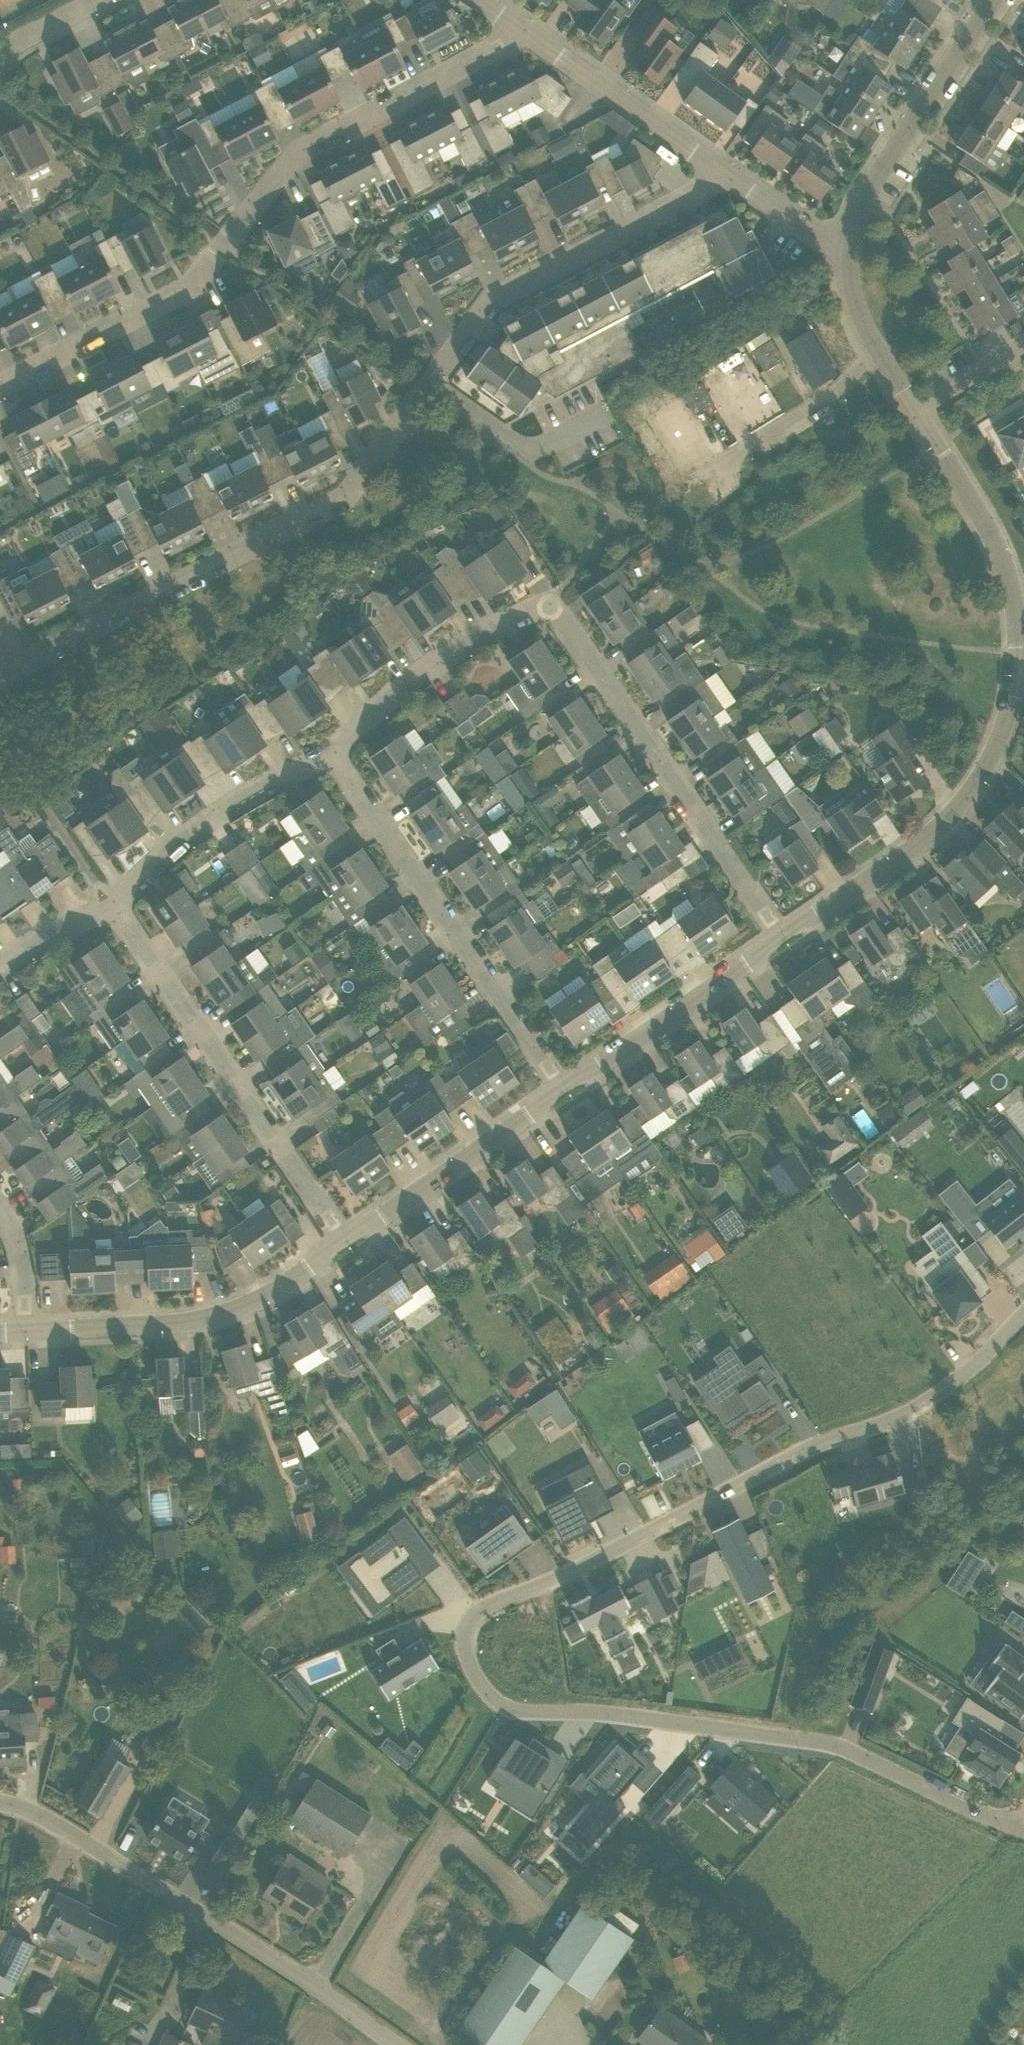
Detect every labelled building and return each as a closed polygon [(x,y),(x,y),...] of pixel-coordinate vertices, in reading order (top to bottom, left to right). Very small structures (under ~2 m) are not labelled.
[(190,0),(172,0),(170,1),(173,7),(168,9),(173,19),(162,25),(179,55),(194,47),(192,38),(206,30),(190,0)] [(231,0),(190,0),(206,30),(220,23),(227,30),(242,22),(231,0)] [(242,22),(257,14),(258,14),(255,4),(263,0),(231,0),(242,22)] [(395,22),(404,40),(406,43),(417,37),(426,53),(456,37),(451,28),(460,23),(452,8),(443,13),(436,0),(435,0),(415,11),(395,22)] [(579,10),(584,14),(576,25),(602,43),(625,11),(610,0),(568,0),(566,3),(578,12),(579,10)] [(799,6),(813,6),(823,15),(832,0),(792,0),(799,6)] [(876,23),(917,50),(920,52),(921,51),(917,49),(930,30),(908,17),(915,6),(906,0),(905,0),(892,20),(881,14),(876,23)] [(944,9),(950,0),(930,0),(944,9)] [(677,29),(649,9),(631,34),(646,45),(631,65),(657,83),(681,51),(668,41),(677,29)] [(179,55),(162,25),(152,30),(147,21),(141,23),(138,18),(122,26),(142,64),(156,56),(163,64),(164,63),(179,55)] [(719,18),(705,34),(720,47),(734,32),(719,18)] [(387,33),(365,45),(383,78),(405,67),(394,46),(404,40),(395,22),(393,19),(382,24),(387,33)] [(301,56),(324,44),(312,20),(289,32),(301,56)] [(858,35),(851,46),(888,71),(895,61),(905,68),(917,50),(876,23),(871,30),(874,32),(867,42),(858,35)] [(142,64),(122,26),(107,34),(110,40),(104,43),(109,53),(99,58),(115,89),(130,81),(128,71),(142,64)] [(256,33),(250,36),(255,47),(265,42),(261,35),(256,33)] [(851,46),(858,36),(853,33),(848,36),(844,42),(851,46)] [(246,52),(255,47),(250,36),(244,40),(242,45),(246,52)] [(704,117),(725,87),(706,74),(719,56),(700,42),(672,80),(691,93),(684,103),(704,117)] [(249,52),(254,62),(268,54),(263,44),(249,52)] [(806,44),(800,53),(808,59),(814,50),(806,44)] [(361,90),(383,78),(365,45),(343,56),(339,47),(328,53),(340,74),(350,69),(361,90)] [(832,75),(838,79),(882,109),(883,108),(879,107),(880,105),(891,88),(881,81),(888,71),(851,46),(832,75)] [(793,60),(775,48),(767,59),(782,77),(793,60)] [(115,89),(99,58),(87,64),(79,49),(53,62),(59,72),(51,77),(65,104),(68,102),(74,113),(79,114),(100,104),(99,97),(115,89)] [(321,68),(300,79),(318,113),(340,101),(329,80),(340,74),(328,53),(317,59),(321,68)] [(514,69),(499,76),(516,109),(532,101),(558,120),(572,99),(562,92),(565,88),(546,74),(533,81),(526,67),(515,73),(514,69)] [(1019,109),(1023,102),(1023,76),(1019,83),(1005,73),(998,83),(993,80),(987,88),(1019,109)] [(500,117),(516,109),(499,76),(485,84),(487,87),(477,92),(489,117),(478,123),(494,154),(514,144),(500,117)] [(181,88),(186,98),(203,88),(198,79),(181,88)] [(297,124),(318,113),(300,79),(278,90),(273,81),(263,87),(275,109),(285,103),(297,124)] [(838,79),(833,87),(829,85),(812,111),(826,120),(853,138),(863,123),(867,125),(878,108),(878,107),(882,109),(838,79)] [(275,109),(263,87),(251,93),(258,105),(237,116),(256,153),(271,145),(270,143),(277,139),(264,114),(275,109)] [(745,101),(725,87),(704,117),(724,132),(731,122),(741,129),(758,106),(747,98),(745,101)] [(766,98),(776,104),(783,94),(773,88),(766,98)] [(981,110),(1007,127),(1019,109),(987,88),(982,96),(987,100),(981,110)] [(128,90),(118,96),(127,114),(138,109),(128,90)] [(120,101),(103,110),(116,137),(134,128),(120,101)] [(185,101),(172,108),(180,123),(193,115),(185,101)] [(742,139),(754,148),(751,151),(780,172),(783,168),(799,146),(797,145),(780,132),(788,121),(766,105),(742,139)] [(437,150),(437,149),(453,142),(466,169),(486,159),(470,127),(459,133),(446,108),(436,113),(434,110),(420,117),(437,150)] [(969,116),(963,124),(995,145),(1007,127),(981,110),(974,120),(969,116)] [(241,161),(256,153),(237,116),(214,128),(210,119),(199,125),(211,147),(221,141),(233,163),(240,158),(241,161)] [(441,157),(437,149),(437,150),(420,117),(406,124),(408,128),(397,133),(400,139),(389,145),(414,195),(434,185),(424,166),(441,157)] [(822,136),(825,131),(829,125),(819,118),(812,129),(822,136)] [(220,165),(211,147),(199,125),(196,119),(173,131),(184,152),(166,162),(177,184),(181,181),(189,195),(213,182),(208,171),(220,165)] [(635,126),(625,119),(616,132),(625,139),(635,126)] [(963,124),(958,132),(963,136),(956,146),(967,153),(960,163),(981,178),(988,167),(983,163),(995,145),(963,124)] [(9,192),(20,213),(30,208),(32,207),(33,207),(25,173),(50,160),(36,133),(28,137),(23,127),(0,138),(0,145),(5,155),(0,158),(0,173),(9,192)] [(551,140),(546,130),(533,137),(537,147),(551,140)] [(805,134),(797,145),(799,146),(783,168),(793,176),(791,179),(819,200),(838,174),(819,160),(827,149),(805,134)] [(628,196),(633,194),(635,197),(647,191),(645,187),(652,183),(649,177),(662,159),(633,139),(622,154),(611,160),(608,155),(594,163),(595,163),(606,185),(612,196),(625,189),(628,196)] [(557,143),(548,147),(555,160),(563,156),(557,143)] [(341,158),(357,190),(373,182),(387,209),(407,199),(381,149),(370,155),(367,149),(357,154),(355,150),(341,158)] [(500,168),(516,161),(511,151),(495,159),(500,168)] [(341,199),(357,190),(341,158),(326,165),(328,169),(319,173),(331,199),(319,204),(335,235),(355,226),(341,199)] [(565,184),(584,220),(600,211),(598,208),(603,205),(596,191),(606,185),(595,163),(584,169),(586,173),(565,184)] [(468,172),(454,179),(459,189),(473,181),(468,172)] [(9,192),(0,173),(0,197),(9,192)] [(525,186),(542,219),(553,213),(561,227),(566,225),(568,228),(584,220),(565,184),(544,195),(536,180),(525,186)] [(95,185),(87,196),(98,205),(106,194),(105,193),(96,186),(95,185)] [(501,218),(520,253),(536,245),(534,241),(539,239),(532,224),(542,219),(525,186),(514,191),(522,207),(501,218)] [(959,191),(928,211),(936,224),(926,230),(932,239),(973,214),(959,191)] [(980,210),(991,203),(987,196),(984,191),(973,198),(980,210)] [(83,210),(88,207),(82,198),(73,205),(77,210),(83,210)] [(465,199),(456,204),(462,216),(471,211),(465,199)] [(999,216),(996,211),(991,203),(980,210),(988,222),(999,216)] [(37,221),(30,208),(20,213),(27,226),(37,221)] [(536,310),(538,316),(522,324),(519,319),(518,320),(504,328),(504,327),(503,328),(507,336),(496,352),(489,347),(466,377),(467,378),(480,387),(481,388),(483,384),(495,393),(492,397),(493,397),(496,394),(508,402),(505,406),(506,407),(506,406),(519,416),(518,416),(520,417),(541,388),(555,398),(642,352),(623,317),(637,310),(641,317),(693,289),(705,313),(776,276),(752,229),(743,233),(735,218),(736,218),(735,217),(729,220),(723,208),(705,217),(707,221),(700,225),(698,221),(633,255),(634,258),(633,259),(620,267),(619,266),(618,267),(621,272),(604,281),(601,276),(600,276),(603,282),(586,291),(584,285),(582,286),(583,286),(569,293),(568,293),(568,294),(555,301),(555,300),(553,301),(556,307),(539,315),(537,310),(536,310)] [(456,210),(445,215),(449,224),(461,218),(456,210)] [(270,234),(266,237),(274,253),(278,250),(285,264),(311,251),(314,257),(335,246),(317,211),(296,222),(295,219),(269,232),(270,234)] [(478,225),(473,213),(461,219),(467,230),(478,225)] [(949,245),(955,256),(973,246),(987,237),(973,214),(932,239),(939,250),(948,244),(949,245)] [(520,253),(501,218),(480,229),(497,261),(502,258),(504,262),(520,253)] [(467,230),(461,219),(451,225),(456,236),(467,230)] [(107,240),(118,264),(123,273),(135,267),(139,276),(151,270),(152,273),(163,268),(162,264),(165,263),(159,252),(163,250),(151,226),(128,238),(124,231),(107,240)] [(378,235),(371,245),(381,251),(387,241),(378,235)] [(1005,250),(1016,243),(1012,236),(1001,243),(1005,250)] [(97,302),(119,291),(108,270),(118,264),(107,240),(74,257),(80,269),(97,302)] [(459,240),(437,251),(456,287),(472,278),(470,275),(476,272),(459,240)] [(338,245),(345,259),(358,253),(354,245),(345,242),(338,245)] [(1010,257),(1021,251),(1016,243),(1005,250),(1010,257)] [(943,275),(949,285),(984,263),(973,246),(955,256),(947,261),(952,269),(943,275)] [(408,272),(415,286),(426,280),(433,294),(438,292),(440,295),(456,287),(437,251),(417,262),(415,258),(404,264),(408,272)] [(340,282),(348,270),(342,259),(330,275),(340,282)] [(969,297),(995,281),(984,263),(949,285),(955,295),(965,289),(969,297)] [(53,271),(42,276),(53,298),(64,292),(75,314),(97,302),(80,269),(58,280),(53,271)] [(415,286),(408,272),(389,282),(394,292),(368,306),(382,332),(390,328),(395,338),(406,333),(408,336),(419,330),(417,327),(421,325),(413,309),(424,303),(415,286)] [(42,303),(53,298),(42,276),(31,282),(36,291),(14,302),(32,338),(48,330),(46,328),(53,325),(42,303)] [(358,285),(347,278),(332,299),(352,313),(362,299),(353,292),(358,285)] [(970,320),(1006,298),(995,281),(969,297),(974,304),(964,310),(970,320)] [(218,321),(241,365),(252,359),(243,342),(279,325),(267,300),(260,304),(254,291),(225,304),(230,315),(218,321)] [(1006,298),(970,320),(976,330),(986,324),(991,332),(1017,316),(1006,298)] [(9,347),(16,344),(17,346),(32,338),(14,302),(0,309),(0,329),(9,347)] [(213,367),(218,378),(239,368),(229,349),(229,350),(217,327),(206,333),(199,320),(192,323),(191,321),(176,328),(195,366),(196,366),(200,373),(213,367)] [(1009,327),(1014,335),(1022,330),(1017,321),(1009,327)] [(749,353),(770,339),(761,324),(740,338),(749,353)] [(180,386),(179,384),(200,373),(196,366),(195,366),(176,328),(161,336),(162,339),(155,342),(162,356),(151,361),(161,380),(162,385),(167,393),(180,386)] [(780,348),(809,394),(837,376),(808,331),(780,348)] [(752,352),(764,372),(784,360),(771,340),(752,352)] [(125,354),(110,362),(127,396),(128,396),(148,385),(151,391),(162,385),(161,380),(151,361),(140,367),(133,353),(126,357),(125,354)] [(367,372),(364,374),(357,361),(335,373),(342,385),(322,395),(330,411),(341,433),(356,425),(358,429),(369,423),(368,419),(378,414),(373,404),(381,400),(367,372)] [(97,419),(101,427),(114,420),(113,418),(133,407),(128,396),(127,396),(110,362),(95,369),(96,372),(89,376),(96,389),(85,395),(97,419)] [(748,431),(776,414),(746,364),(718,381),(748,431)] [(682,395),(684,398),(694,415),(714,403),(702,383),(694,388),(682,395)] [(68,388),(48,398),(65,432),(64,433),(66,436),(97,419),(85,395),(74,400),(68,388)] [(247,406),(241,394),(219,405),(225,417),(247,406)] [(658,409),(686,459),(709,446),(681,396),(658,409)] [(38,403),(29,408),(46,442),(64,433),(65,432),(48,398),(38,403)] [(33,448),(46,442),(29,408),(9,418),(16,431),(4,437),(22,472),(33,467),(37,455),(33,448)] [(328,429),(303,441),(321,478),(337,469),(336,466),(341,463),(335,452),(348,446),(341,433),(330,411),(321,415),(328,429)] [(1018,421),(1017,419),(1015,420),(1016,422),(1010,425),(1009,423),(1007,424),(1009,426),(996,434),(1002,444),(1002,449),(1007,456),(1011,458),(1017,468),(1023,463),(1023,417),(1018,421)] [(305,486),(321,478),(303,441),(302,442),(295,429),(262,446),(280,481),(293,474),(298,485),(303,482),(305,486)] [(260,463),(235,476),(254,512),(270,504),(268,501),(273,498),(268,487),(280,481),(262,446),(254,450),(260,463)] [(204,476),(195,480),(213,516),(225,509),(231,520),(236,517),(238,521),(254,512),(235,476),(229,464),(227,466),(225,463),(203,474),(204,476)] [(72,480),(78,491),(89,484),(84,474),(72,480)] [(50,484),(56,495),(68,488),(62,478),(50,484)] [(200,522),(213,516),(195,480),(186,485),(193,498),(168,511),(186,547),(202,539),(201,535),(206,533),(200,522)] [(125,483),(113,488),(118,497),(129,492),(125,483)] [(31,508),(25,496),(14,502),(20,513),(31,508)] [(508,513),(499,501),(487,509),(495,521),(508,513)] [(136,511),(127,515),(145,550),(158,544),(163,554),(168,552),(170,555),(186,547),(168,511),(143,524),(136,511)] [(125,533),(100,546),(119,582),(135,574),(133,570),(138,567),(133,557),(145,550),(127,515),(118,520),(125,533)] [(494,548),(484,555),(508,589),(517,579),(525,573),(517,563),(531,553),(514,526),(494,539),(494,548)] [(81,539),(60,550),(78,585),(90,579),(95,589),(101,586),(103,590),(119,582),(100,546),(87,552),(81,539)] [(651,546),(639,554),(645,564),(658,556),(651,546)] [(494,594),(508,589),(484,555),(475,561),(467,559),(459,557),(453,549),(446,547),(435,555),(442,566),(443,565),(466,599),(479,590),(486,600),(494,594)] [(58,567),(33,580),(51,616),(67,608),(65,605),(71,602),(65,591),(78,585),(60,550),(51,554),(58,567)] [(424,587),(414,593),(438,628),(447,617),(455,612),(449,602),(462,593),(466,599),(443,565),(442,566),(424,578),(424,587)] [(33,580),(26,567),(0,580),(0,600),(7,613),(10,620),(22,613),(28,624),(33,621),(35,625),(51,616),(33,580)] [(591,610),(601,625),(631,605),(623,594),(632,588),(619,570),(590,590),(597,600),(587,607),(588,608),(589,607),(591,610)] [(680,593),(672,581),(661,588),(669,600),(680,593)] [(373,592),(367,595),(396,638),(409,629),(416,639),(424,633),(437,628),(438,628),(414,593),(404,600),(374,591),(373,592)] [(396,638),(367,595),(362,599),(360,625),(359,634),(350,640),(373,675),(383,664),(391,659),(384,649),(397,640),(396,638)] [(311,610),(316,617),(322,612),(317,605),(311,610)] [(623,638),(630,648),(650,633),(631,605),(601,625),(614,644),(623,638)] [(693,619),(698,615),(691,606),(686,609),(693,619)] [(628,664),(641,682),(670,662),(664,653),(678,643),(664,623),(650,633),(630,648),(637,658),(628,664)] [(287,644),(298,637),(293,629),(282,637),(287,644)] [(360,680),(373,675),(350,640),(341,646),(332,644),(313,657),(332,685),(345,676),(352,686),(360,680)] [(522,680),(551,659),(538,641),(529,647),(526,642),(505,656),(522,680)] [(685,652),(670,662),(641,682),(654,701),(662,695),(669,705),(690,690),(705,680),(685,652)] [(723,668),(732,662),(726,654),(725,654),(718,660),(723,668)] [(287,690),(311,725),(321,715),(329,709),(322,699),(335,690),(332,685),(313,657),(312,658),(316,663),(298,675),(297,684),(287,690)] [(551,659),(522,680),(505,692),(525,720),(542,709),(563,694),(555,684),(564,678),(551,659)] [(790,678),(777,687),(785,698),(798,689),(790,678)] [(725,709),(705,680),(690,690),(669,705),(676,715),(668,721),(680,740),(710,719),(725,709)] [(464,689),(453,696),(468,717),(476,711),(478,710),(464,689)] [(311,725),(287,690),(279,697),(270,694),(254,706),(269,729),(273,733),(283,727),(290,736),(298,731),(311,725)] [(569,704),(563,694),(542,709),(562,737),(591,717),(578,698),(569,704)] [(468,717),(453,696),(443,704),(457,724),(468,717)] [(233,721),(224,727),(237,746),(248,762),(257,751),(266,746),(259,736),(269,729),(254,706),(250,701),(234,712),(233,721)] [(153,716),(158,723),(163,724),(171,719),(165,708),(153,716)] [(798,715),(809,730),(819,724),(808,708),(798,715)] [(483,722),(476,711),(468,717),(475,727),(483,722)] [(604,735),(591,717),(562,737),(581,766),(602,752),(595,742),(605,735),(605,734),(604,735)] [(835,718),(825,726),(832,735),(837,743),(848,736),(835,718)] [(468,719),(455,728),(462,738),(475,729),(468,719)] [(709,762),(745,737),(738,741),(726,723),(717,729),(710,719),(680,740),(693,758),(702,752),(709,762)] [(874,769),(897,801),(923,783),(906,758),(919,750),(899,721),(872,740),(886,761),(874,769)] [(819,744),(832,735),(825,726),(812,734),(819,744)] [(248,762),(237,746),(224,727),(215,733),(206,731),(190,742),(208,768),(209,770),(219,763),(226,773),(233,768),(235,767),(248,762)] [(746,736),(763,763),(775,755),(758,728),(746,736)] [(383,776),(413,756),(396,732),(376,746),(379,751),(370,757),(383,776)] [(707,778),(720,797),(763,767),(765,766),(745,737),(709,762),(716,772),(707,778)] [(190,742),(188,740),(172,751),(171,760),(162,766),(186,801),(196,791),(204,785),(197,775),(208,768),(190,742)] [(483,762),(493,756),(487,748),(477,754),(483,762)] [(413,756),(383,776),(396,795),(405,789),(412,799),(432,784),(444,776),(437,766),(434,768),(421,750),(413,756)] [(186,801),(162,766),(152,752),(142,759),(144,771),(128,782),(148,809),(158,802),(165,812),(173,806),(186,801)] [(609,761),(602,752),(581,766),(588,776),(577,783),(577,788),(588,804),(631,774),(619,756),(620,756),(619,755),(609,761)] [(514,760),(503,768),(507,774),(518,766),(514,760)] [(749,820),(770,806),(770,805),(785,795),(765,766),(763,767),(720,797),(732,815),(731,815),(732,816),(742,810),(749,820)] [(510,776),(518,788),(526,783),(528,776),(522,767),(510,776)] [(141,821),(151,814),(148,809),(128,782),(122,773),(121,773),(118,768),(112,772),(110,790),(115,797),(115,806),(105,813),(130,848),(139,837),(148,831),(141,821)] [(621,823),(642,809),(635,799),(645,792),(644,791),(643,792),(631,774),(588,804),(601,822),(605,820),(612,829),(621,823)] [(871,823),(885,813),(865,783),(845,797),(849,803),(827,819),(847,849),(875,829),(871,823)] [(412,799),(419,809),(410,815),(423,834),(452,813),(432,784),(412,799)] [(72,785),(62,791),(74,809),(84,803),(72,785)] [(288,807),(304,831),(334,811),(321,792),(311,798),(308,793),(288,807)] [(54,800),(61,811),(66,818),(74,812),(62,795),(54,800)] [(521,796),(510,804),(515,811),(526,803),(521,796)] [(771,807),(777,816),(790,807),(784,798),(771,807)] [(1023,806),(1016,799),(986,827),(1015,858),(1023,849),(1023,805),(1023,806)] [(485,833),(465,804),(452,813),(423,834),(435,851),(434,852),(435,853),(445,846),(452,856),(485,833)] [(658,812),(657,813),(649,819),(642,809),(621,823),(640,851),(670,831),(658,814),(659,813),(658,812)] [(346,829),(334,811),(304,831),(292,839),(305,857),(299,861),(306,872),(310,870),(319,863),(345,845),(338,835),(346,829)] [(552,811),(541,819),(547,829),(559,821),(552,811)] [(130,848),(105,813),(96,819),(87,817),(72,829),(91,856),(101,849),(108,859),(116,853),(130,848)] [(784,849),(772,857),(773,859),(770,862),(771,863),(779,874),(779,876),(783,873),(792,887),(818,869),(810,857),(821,850),(822,849),(801,819),(781,833),(780,842),(784,849)] [(49,834),(23,852),(19,845),(19,842),(8,827),(0,832),(0,845),(11,861),(37,898),(38,898),(36,895),(57,881),(58,883),(71,875),(57,856),(62,853),(49,834)] [(541,837),(535,829),(524,836),(530,844),(541,837)] [(683,850),(670,831),(640,851),(628,860),(641,877),(648,889),(661,880),(681,866),(675,856),(683,850)] [(505,862),(485,833),(452,856),(458,866),(449,873),(449,874),(450,873),(463,891),(496,868),(505,862)] [(245,841),(235,848),(248,867),(259,860),(245,841)] [(1019,894),(1023,889),(1023,885),(983,841),(972,852),(967,846),(944,869),(960,886),(958,888),(972,903),(995,881),(1013,899),(1019,894)] [(329,898),(330,898),(374,868),(361,849),(352,855),(345,845),(319,863),(310,870),(319,883),(329,898)] [(235,848),(224,855),(238,875),(248,867),(235,848)] [(587,869),(579,859),(571,864),(579,875),(587,869)] [(11,861),(0,868),(0,914),(5,921),(5,920),(3,918),(24,904),(25,906),(37,898),(11,861)] [(491,913),(522,892),(517,884),(519,882),(505,862),(496,868),(463,891),(475,908),(474,909),(475,910),(484,903),(491,913)] [(567,885),(578,878),(568,862),(557,870),(567,885)] [(668,891),(689,876),(681,866),(661,880),(668,891)] [(386,886),(374,868),(330,898),(350,927),(364,917),(385,903),(378,893),(388,886),(387,885),(386,886)] [(180,882),(158,897),(161,902),(152,909),(164,927),(193,906),(186,895),(196,888),(197,885),(185,869),(175,876),(180,882)] [(247,887),(256,880),(250,870),(240,877),(247,887)] [(270,883),(262,888),(269,897),(279,891),(274,884),(270,883)] [(984,945),(947,892),(932,903),(920,886),(898,901),(920,932),(936,922),(956,953),(969,955),(984,945)] [(529,902),(522,892),(491,913),(498,923),(488,930),(489,931),(490,930),(502,948),(532,928),(545,918),(532,900),(529,902)] [(695,910),(718,942),(736,930),(729,919),(732,917),(732,918),(733,918),(722,901),(721,902),(721,903),(719,904),(714,897),(695,910)] [(391,913),(385,903),(364,917),(383,946),(413,925),(401,907),(402,907),(401,906),(391,913)] [(187,940),(193,949),(213,935),(193,906),(164,927),(178,946),(187,940)] [(619,928),(630,921),(623,910),(612,917),(619,928)] [(664,932),(678,953),(692,944),(699,955),(718,942),(695,910),(664,932)] [(256,921),(263,937),(285,927),(276,911),(256,921)] [(294,919),(289,913),(283,918),(288,923),(294,919)] [(305,917),(292,926),(301,939),(314,930),(305,917)] [(918,954),(908,940),(901,930),(899,926),(883,937),(871,920),(850,935),(871,966),(885,957),(890,965),(900,967),(918,954)] [(383,946),(372,954),(391,983),(403,974),(424,960),(417,950),(427,943),(426,942),(425,943),(413,925),(383,946)] [(906,926),(901,930),(908,940),(913,936),(906,926)] [(192,967),(204,984),(233,963),(223,949),(234,941),(225,927),(214,936),(213,935),(193,949),(201,961),(192,967)] [(524,961),(531,971),(552,956),(561,950),(549,932),(540,939),(532,928),(502,948),(515,967),(524,961)] [(665,963),(678,953),(664,932),(650,942),(642,930),(623,943),(632,954),(654,987),(673,974),(665,963)] [(287,947),(297,961),(306,955),(297,941),(287,947)] [(89,945),(69,959),(71,961),(69,963),(74,971),(63,979),(71,991),(115,961),(102,943),(93,950),(89,945)] [(861,959),(852,946),(844,951),(853,964),(861,959)] [(327,949),(315,954),(325,979),(337,975),(327,949)] [(621,961),(614,951),(593,966),(600,976),(615,998),(629,989),(636,999),(654,987),(632,954),(621,961)] [(245,956),(233,964),(233,963),(204,984),(217,1003),(216,1004),(217,1005),(226,998),(233,1008),(267,984),(278,977),(270,966),(258,975),(245,956)] [(531,971),(538,981),(559,967),(552,956),(531,971)] [(827,959),(807,973),(829,1005),(841,998),(845,1004),(854,1005),(868,1008),(878,1001),(849,960),(834,970),(827,959)] [(403,974),(423,1003),(453,982),(440,965),(442,964),(441,963),(431,970),(424,960),(403,974)] [(71,991),(84,1010),(98,1001),(105,1010),(126,996),(119,986),(128,980),(115,961),(71,991)] [(36,986),(37,967),(28,966),(14,975),(26,986),(36,986)] [(818,1013),(829,1005),(807,973),(787,986),(795,997),(780,1008),(801,1040),(797,1043),(823,1082),(842,1069),(819,1036),(823,1033),(825,1023),(818,1013)] [(615,998),(600,976),(586,986),(579,975),(561,987),(568,998),(591,1031),(609,1018),(602,1007),(615,998)] [(424,1045),(435,1037),(443,1032),(464,1017),(457,1007),(466,1001),(453,982),(423,1003),(404,1016),(424,1045)] [(288,1013),(267,984),(233,1008),(240,1017),(230,1024),(231,1025),(232,1025),(243,1041),(273,1021),(274,1022),(288,1013)] [(15,1000),(25,1014),(30,1021),(32,1020),(41,1014),(26,992),(15,1000)] [(91,1020),(111,1049),(113,1047),(154,1019),(142,1001),(133,1007),(126,996),(105,1010),(91,1020)] [(568,998),(550,1011),(555,1018),(552,1020),(552,1019),(551,1019),(562,1036),(563,1035),(565,1033),(572,1043),(591,1031),(568,998)] [(791,1042),(771,1014),(756,1025),(744,1008),(722,1023),(744,1054),(757,1045),(763,1053),(773,1055),(791,1042)] [(41,1014),(32,1020),(41,1033),(51,1026),(42,1013),(41,1014)] [(30,1021),(25,1014),(22,1016),(20,1024),(29,1038),(37,1032),(30,1021)] [(344,1032),(355,1025),(348,1014),(337,1022),(344,1032)] [(443,1032),(450,1042),(471,1027),(464,1017),(443,1032)] [(154,1019),(113,1047),(125,1064),(128,1065),(138,1058),(145,1068),(165,1053),(159,1044),(169,1037),(168,1036),(167,1037),(154,1019)] [(373,1020),(362,1027),(369,1037),(380,1030),(373,1020)] [(266,1055),(272,1064),(293,1049),(274,1022),(273,1021),(243,1041),(257,1060),(255,1061),(256,1062),(266,1055)] [(30,1039),(29,1038),(20,1024),(0,1038),(0,1059),(30,1039)] [(37,1052),(38,1051),(46,1045),(38,1034),(29,1040),(37,1052)] [(697,1040),(676,1055),(697,1087),(711,1078),(716,1085),(726,1087),(744,1075),(724,1047),(709,1057),(697,1040)] [(272,1082),(283,1099),(324,1070),(305,1041),(293,1049),(272,1064),(280,1075),(270,1081),(271,1083),(272,1082)] [(51,1050),(59,1061),(70,1053),(62,1042),(51,1050)] [(388,1069),(396,1063),(385,1049),(378,1054),(377,1054),(388,1069)] [(477,1062),(499,1094),(518,1081),(510,1071),(513,1069),(513,1070),(515,1069),(503,1052),(502,1053),(503,1054),(500,1056),(495,1049),(477,1062)] [(131,1078),(151,1106),(194,1076),(182,1059),(183,1058),(183,1057),(173,1064),(165,1053),(145,1068),(135,1074),(135,1075),(131,1078)] [(445,1084),(460,1105),(473,1096),(481,1107),(499,1094),(477,1062),(445,1084)] [(16,1096),(17,1096),(41,1079),(31,1065),(15,1076),(15,1079),(7,1084),(0,1074),(0,1107),(16,1096)] [(388,1070),(394,1079),(400,1075),(401,1071),(397,1065),(388,1070)] [(86,1069),(71,1079),(90,1107),(105,1097),(86,1069)] [(312,1122),(334,1107),(333,1107),(342,1101),(323,1073),(326,1071),(324,1070),(283,1099),(297,1118),(306,1112),(312,1122)] [(662,1090),(650,1073),(627,1089),(649,1120),(664,1110),(669,1118),(679,1120),(697,1107),(678,1079),(662,1090)] [(408,1098),(413,1106),(436,1138),(454,1125),(446,1114),(460,1105),(445,1084),(438,1074),(424,1083),(425,1085),(408,1098)] [(207,1094),(194,1076),(151,1106),(171,1135),(184,1125),(205,1110),(198,1101),(208,1094),(207,1094)] [(365,1086),(356,1093),(362,1100),(371,1094),(365,1086)] [(915,1109),(905,1094),(896,1100),(907,1115),(915,1109)] [(64,1112),(54,1098),(38,1109),(38,1112),(27,1119),(21,1110),(24,1107),(17,1096),(16,1096),(0,1107),(0,1148),(3,1153),(1,1154),(2,1155),(39,1129),(40,1129),(64,1112)] [(90,1108),(97,1118),(109,1109),(102,1100),(90,1108)] [(880,1110),(890,1124),(900,1117),(890,1103),(880,1110)] [(413,1106),(403,1113),(392,1104),(374,1116),(381,1128),(396,1149),(409,1140),(417,1151),(436,1138),(413,1106)] [(340,1118),(334,1107),(312,1122),(320,1132),(340,1118)] [(184,1125),(204,1154),(234,1133),(222,1116),(223,1115),(222,1114),(212,1121),(205,1110),(184,1125)] [(641,1126),(631,1111),(615,1121),(608,1111),(588,1124),(611,1157),(619,1168),(622,1172),(656,1147),(650,1139),(641,1126)] [(858,1143),(839,1115),(822,1127),(841,1155),(858,1143)] [(94,1118),(84,1126),(91,1136),(101,1128),(94,1118)] [(918,1136),(906,1121),(906,1120),(891,1132),(902,1147),(918,1136)] [(611,1157),(588,1124),(568,1138),(576,1149),(561,1159),(576,1181),(611,1157)] [(695,1132),(703,1143),(713,1135),(705,1124),(695,1132)] [(349,1150),(372,1182),(391,1169),(383,1158),(396,1149),(381,1128),(349,1150)] [(47,1139),(40,1129),(39,1129),(2,1155),(10,1167),(12,1165),(26,1186),(24,1187),(62,1162),(87,1145),(77,1131),(61,1142),(60,1145),(50,1152),(44,1143),(47,1139)] [(225,1183),(245,1168),(238,1159),(247,1152),(234,1133),(204,1154),(225,1183)] [(1023,1175),(1023,1145),(1023,1144),(1009,1156),(1023,1175)] [(141,1156),(137,1149),(125,1157),(130,1164),(141,1156)] [(349,1150),(331,1162),(336,1169),(333,1171),(333,1170),(332,1171),(344,1188),(345,1187),(344,1186),(346,1184),(354,1195),(372,1182),(349,1150)] [(786,1200),(814,1181),(795,1152),(766,1171),(786,1200)] [(126,1164),(119,1155),(112,1161),(118,1170),(126,1164)] [(544,1204),(554,1206),(568,1226),(586,1213),(553,1166),(537,1176),(525,1159),(504,1174),(526,1206),(539,1197),(544,1204)] [(69,1172),(62,1162),(24,1187),(33,1199),(35,1198),(49,1219),(110,1178),(100,1164),(84,1175),(83,1178),(72,1185),(66,1176),(69,1172)] [(133,1177),(141,1172),(134,1162),(126,1167),(133,1177)] [(261,1169),(256,1162),(246,1169),(251,1176),(261,1169)] [(852,1186),(842,1173),(826,1185),(850,1218),(866,1206),(852,1186)] [(174,1195),(166,1182),(158,1187),(166,1200),(174,1195)] [(110,1191),(105,1183),(97,1188),(102,1196),(110,1191)] [(938,1194),(962,1225),(977,1214),(955,1185),(941,1196),(939,1193),(938,1194)] [(1004,1248),(1023,1232),(1023,1197),(1019,1191),(982,1220),(1004,1248)] [(539,1246),(525,1226),(506,1198),(490,1209),(479,1192),(457,1207),(479,1238),(492,1229),(497,1237),(507,1239),(521,1258),(539,1246)] [(247,1221),(270,1253),(289,1240),(281,1229),(295,1220),(280,1198),(247,1221)] [(166,1201),(166,1211),(179,1211),(179,1201),(166,1201)] [(129,1236),(130,1249),(131,1275),(148,1275),(148,1288),(171,1287),(169,1247),(168,1230),(167,1226),(165,1226),(160,1219),(137,1236),(129,1236)] [(734,1220),(719,1231),(726,1242),(736,1235),(742,1231),(734,1220)] [(216,1242),(225,1268),(244,1255),(252,1266),(270,1253),(247,1221),(216,1242)] [(941,1221),(921,1236),(943,1265),(924,1279),(954,1320),(979,1301),(965,1281),(978,1272),(941,1221)] [(444,1241),(432,1224),(410,1239),(432,1271),(445,1262),(450,1269),(460,1271),(478,1259),(459,1230),(444,1241)] [(169,1247),(171,1287),(193,1286),(193,1272),(216,1271),(207,1245),(192,1246),(191,1229),(168,1230),(169,1247)] [(707,1229),(684,1245),(692,1257),(693,1259),(707,1250),(715,1261),(724,1254),(707,1229)] [(131,1275),(130,1249),(91,1251),(93,1291),(116,1290),(115,1276),(131,1275)] [(91,1251),(52,1254),(54,1280),(71,1279),(71,1292),(93,1291),(91,1251)] [(668,1284),(685,1273),(687,1271),(674,1253),(642,1276),(655,1294),(668,1284)] [(54,1280),(52,1254),(40,1254),(42,1280),(54,1280)] [(693,1259),(692,1257),(688,1260),(695,1271),(700,1268),(693,1259)] [(369,1276),(392,1308),(427,1284),(412,1263),(397,1273),(389,1262),(369,1276)] [(369,1325),(392,1308),(369,1276),(350,1289),(353,1293),(337,1304),(365,1344),(377,1336),(369,1325)] [(597,1316),(609,1333),(634,1315),(622,1298),(597,1316)] [(285,1324),(293,1337),(278,1346),(290,1365),(318,1348),(323,1356),(333,1359),(339,1355),(348,1369),(352,1370),(362,1364),(334,1318),(318,1327),(307,1310),(285,1324)] [(745,1341),(753,1336),(747,1327),(740,1332),(745,1341)] [(561,1328),(544,1340),(559,1361),(575,1350),(561,1328)] [(288,1413),(281,1390),(271,1357),(253,1362),(247,1343),(222,1351),(233,1388),(249,1383),(251,1392),(260,1397),(267,1395),(271,1409),(281,1415),(288,1413)] [(758,1403),(760,1406),(772,1398),(763,1386),(777,1377),(761,1354),(744,1366),(729,1345),(712,1357),(727,1378),(703,1394),(725,1426),(758,1403)] [(184,1377),(183,1357),(156,1358),(159,1397),(175,1396),(175,1405),(183,1412),(188,1411),(189,1431),(196,1437),(207,1436),(205,1410),(203,1376),(184,1377)] [(96,1403),(95,1380),(90,1380),(89,1366),(61,1367),(62,1383),(41,1384),(42,1415),(65,1414),(65,1406),(91,1405),(91,1404),(96,1403)] [(30,1409),(28,1382),(10,1384),(9,1370),(0,1371),(0,1410),(30,1409)] [(687,1397),(674,1377),(665,1381),(676,1403),(687,1397)] [(515,1398),(526,1390),(517,1379),(507,1387),(515,1398)] [(551,1414),(561,1429),(577,1420),(557,1389),(526,1409),(536,1424),(551,1414)] [(439,1401),(454,1421),(460,1416),(446,1396),(439,1401)] [(486,1412),(494,1423),(505,1415),(504,1414),(509,1411),(503,1404),(498,1407),(496,1404),(486,1412)] [(415,1419),(406,1406),(396,1413),(405,1426),(415,1419)] [(647,1447),(646,1446),(645,1446),(663,1480),(664,1479),(663,1479),(700,1459),(700,1460),(702,1460),(698,1453),(715,1445),(698,1420),(685,1427),(684,1426),(683,1427),(683,1428),(681,1425),(646,1443),(647,1446),(647,1447)] [(439,1436),(454,1456),(475,1441),(460,1421),(439,1436)] [(204,1438),(193,1439),(195,1457),(206,1456),(204,1438)] [(31,1444),(20,1444),(21,1457),(32,1457),(31,1444)] [(404,1482),(423,1469),(406,1444),(387,1457),(404,1482)] [(477,1451),(459,1463),(473,1482),(490,1470),(477,1451)] [(856,1506),(904,1492),(895,1461),(892,1451),(871,1457),(874,1467),(849,1474),(848,1469),(827,1475),(834,1498),(852,1493),(856,1506)] [(564,1544),(593,1529),(587,1518),(609,1507),(611,1511),(614,1509),(590,1462),(574,1471),(582,1487),(544,1506),(564,1544)] [(927,1495),(922,1478),(907,1482),(912,1499),(927,1495)] [(493,1513),(500,1523),(466,1547),(487,1577),(534,1543),(506,1504),(493,1513)] [(136,1507),(121,1518),(128,1528),(143,1516),(136,1507)] [(397,1544),(415,1530),(405,1517),(359,1552),(361,1554),(347,1565),(377,1606),(392,1595),(394,1598),(423,1576),(410,1560),(407,1557),(411,1554),(404,1544),(400,1547),(397,1544)] [(775,1590),(776,1590),(739,1519),(738,1519),(739,1521),(714,1534),(713,1532),(712,1533),(744,1594),(770,1580),(775,1590)] [(320,1538),(316,1525),(300,1529),(304,1543),(320,1538)] [(153,1559),(177,1556),(174,1530),(150,1533),(153,1559)] [(94,1541),(83,1541),(82,1553),(93,1553),(94,1541)] [(14,1562),(14,1543),(0,1544),(0,1562),(14,1562)] [(947,1585),(964,1596),(986,1561),(969,1550),(947,1585)] [(691,1566),(689,1581),(703,1573),(705,1559),(691,1566)] [(589,1595),(570,1604),(573,1609),(571,1609),(582,1631),(597,1623),(614,1656),(615,1655),(617,1658),(632,1651),(631,1647),(632,1647),(617,1618),(646,1603),(655,1620),(676,1609),(658,1573),(637,1584),(641,1593),(627,1601),(619,1585),(598,1595),(600,1598),(593,1601),(589,1595)] [(146,1590),(134,1586),(130,1598),(143,1602),(146,1590)] [(1011,1610),(1004,1621),(1023,1634),(1023,1618),(1011,1610)] [(378,1684),(380,1686),(387,1698),(388,1700),(389,1699),(390,1698),(402,1690),(438,1668),(439,1668),(420,1638),(419,1639),(420,1639),(402,1651),(394,1638),(376,1649),(384,1663),(372,1670),(371,1671),(371,1670),(370,1671),(371,1673),(378,1684)] [(873,1712),(895,1651),(873,1642),(851,1704),(873,1712)] [(1020,1719),(1023,1714),(1023,1674),(1022,1673),(1023,1670),(1023,1659),(1005,1645),(1006,1643),(1005,1642),(987,1668),(988,1669),(989,1667),(997,1673),(983,1692),(984,1693),(985,1691),(1020,1716),(1019,1718),(1020,1719)] [(723,1669),(715,1653),(694,1663),(702,1679),(723,1669)] [(317,1701),(292,1669),(279,1679),(305,1711),(317,1701)] [(995,1738),(1005,1721),(968,1698),(953,1721),(961,1726),(946,1750),(962,1760),(961,1761),(967,1765),(964,1768),(978,1776),(980,1773),(998,1785),(1007,1771),(1009,1772),(1020,1755),(1015,1751),(995,1738)] [(9,1715),(9,1709),(0,1710),(0,1764),(25,1762),(24,1740),(37,1739),(35,1713),(9,1715)] [(330,1739),(336,1730),(326,1723),(320,1732),(330,1739)] [(405,1768),(419,1751),(387,1725),(373,1741),(405,1768)] [(131,1768),(122,1763),(131,1749),(113,1738),(104,1752),(103,1751),(74,1800),(101,1817),(131,1768)] [(539,1743),(532,1739),(525,1749),(512,1741),(506,1752),(507,1753),(498,1768),(509,1775),(495,1796),(531,1818),(530,1820),(531,1821),(541,1805),(557,1780),(536,1766),(545,1752),(537,1747),(539,1743)] [(617,1747),(587,1781),(604,1796),(575,1830),(590,1844),(588,1847),(589,1848),(625,1807),(617,1801),(623,1795),(647,1767),(634,1756),(637,1753),(635,1752),(630,1758),(617,1747)] [(759,1827),(782,1800),(765,1784),(764,1785),(747,1771),(748,1770),(737,1760),(714,1787),(720,1793),(721,1791),(753,1819),(752,1821),(759,1827)] [(702,1775),(690,1765),(645,1816),(657,1826),(702,1775)] [(277,1811),(290,1820),(289,1821),(344,1857),(372,1814),(315,1778),(304,1794),(297,1806),(285,1798),(277,1811)] [(248,1805),(259,1812),(263,1804),(253,1797),(248,1805)] [(163,1812),(147,1838),(184,1861),(192,1848),(202,1855),(200,1857),(217,1868),(234,1840),(217,1830),(211,1842),(197,1834),(201,1827),(182,1815),(178,1822),(163,1812)] [(243,1837),(246,1832),(235,1825),(232,1830),(243,1837)] [(285,1910),(303,1922),(323,1891),(331,1879),(290,1853),(281,1867),(264,1893),(286,1908),(285,1910)] [(537,1875),(529,1884),(544,1898),(552,1889),(537,1875)] [(114,1926),(80,1910),(82,1905),(58,1893),(48,1913),(57,1917),(51,1929),(78,1943),(75,1950),(75,1951),(97,1962),(114,1926)] [(633,1937),(586,1905),(545,1964),(591,1996),(633,1937)] [(10,1934),(0,1930),(0,1993),(10,1997),(17,1983),(34,1946),(10,1934)] [(565,1981),(541,1964),(514,1945),(457,2029),(480,2044),(521,2044),(565,1981)] [(685,1953),(672,1958),(677,1972),(691,1966),(685,1953)] [(238,2044),(252,2014),(217,1999),(219,1995),(204,1988),(189,2021),(238,2044)] [(41,2017),(48,2002),(31,1994),(24,2009),(41,2017)] [(660,2008),(638,2038),(648,2044),(708,2044),(709,2044),(660,2008)] [(166,2033),(160,2044),(193,2044),(166,2033)]
